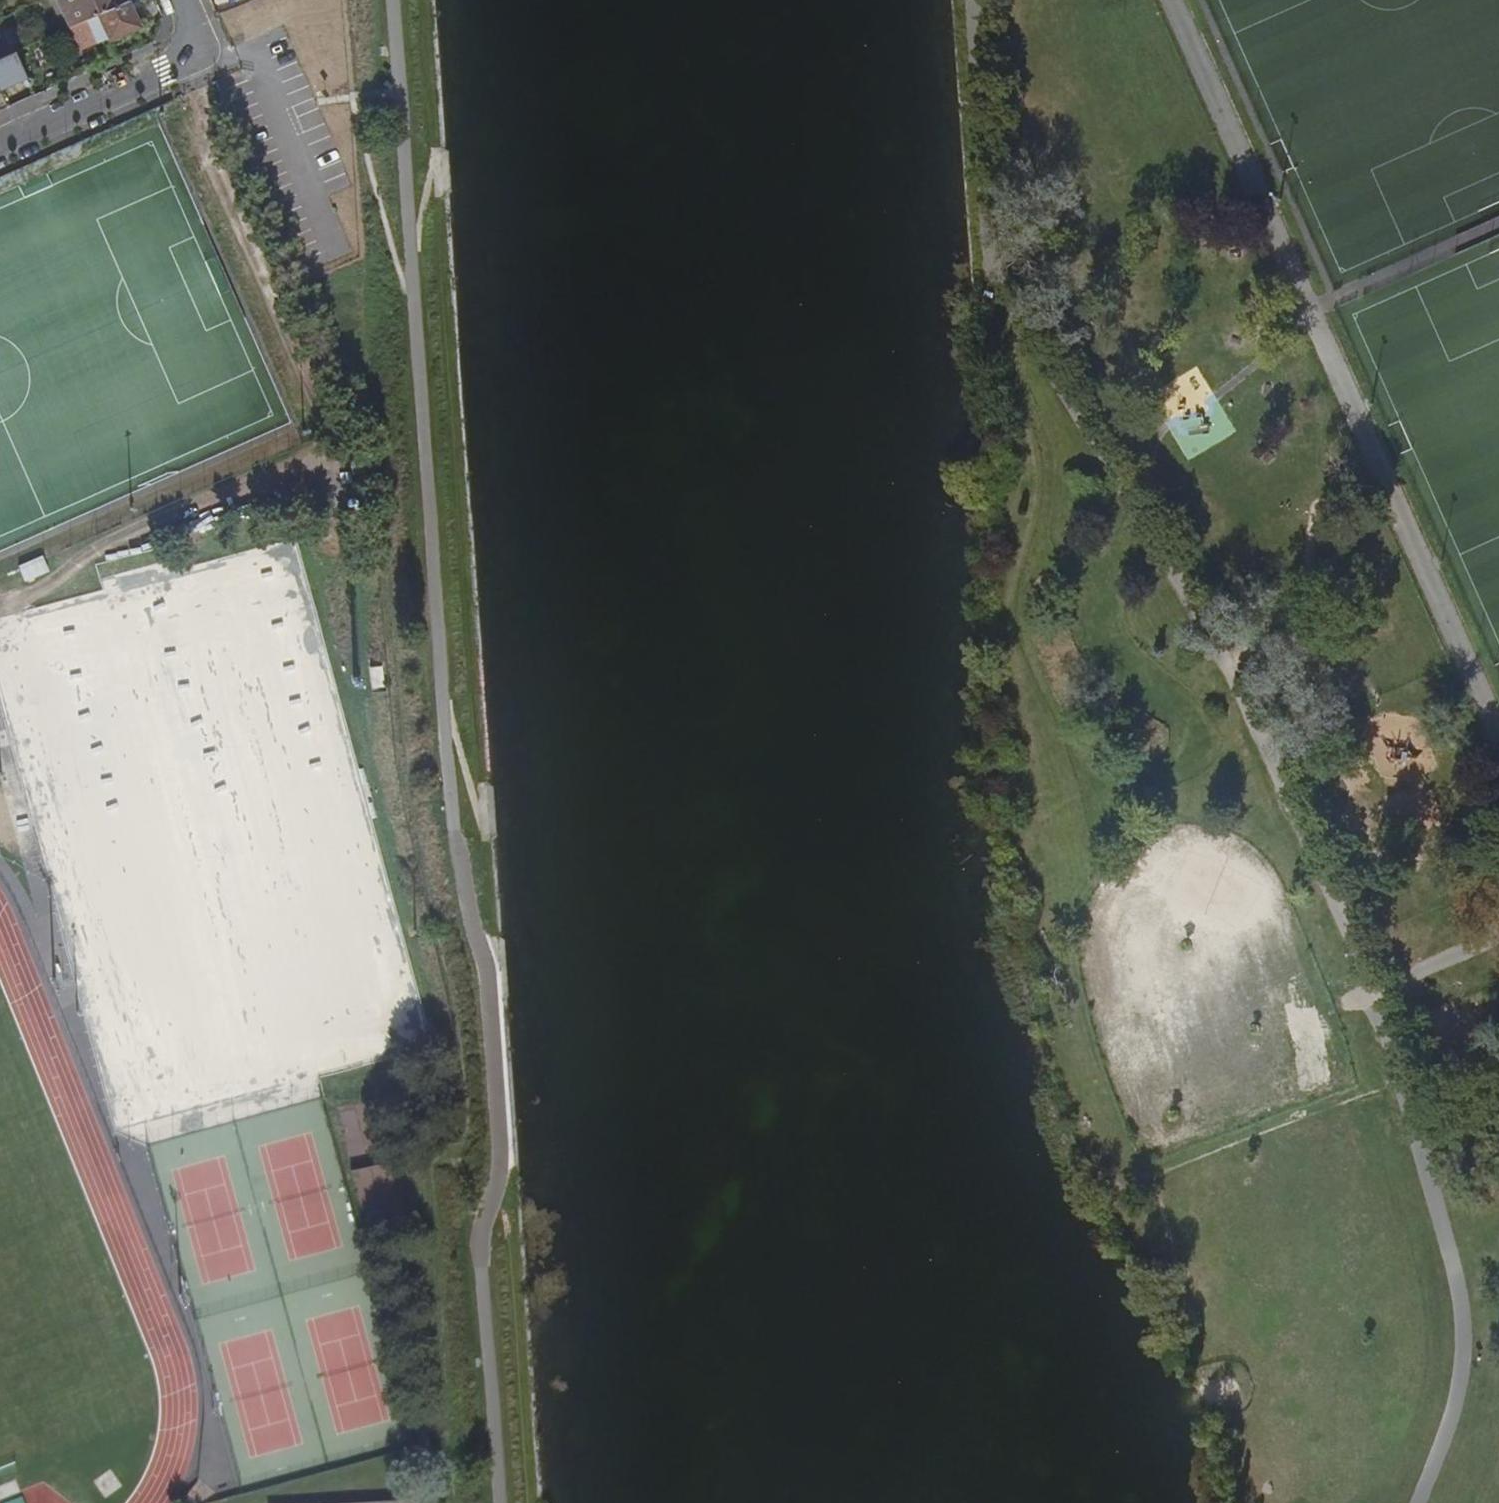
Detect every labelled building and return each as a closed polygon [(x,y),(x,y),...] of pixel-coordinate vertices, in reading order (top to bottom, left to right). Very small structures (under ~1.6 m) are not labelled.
[(68,26),(86,18),(114,6),(112,0),(57,0),(68,26)] [(96,41),(107,37),(109,39),(140,25),(128,0),(122,3),(114,6),(86,18),(96,41)] [(390,693),(387,661),(369,663),(372,693),(390,693)] [(359,1167),(362,1205),(384,1203),(381,1165),(359,1167)]
